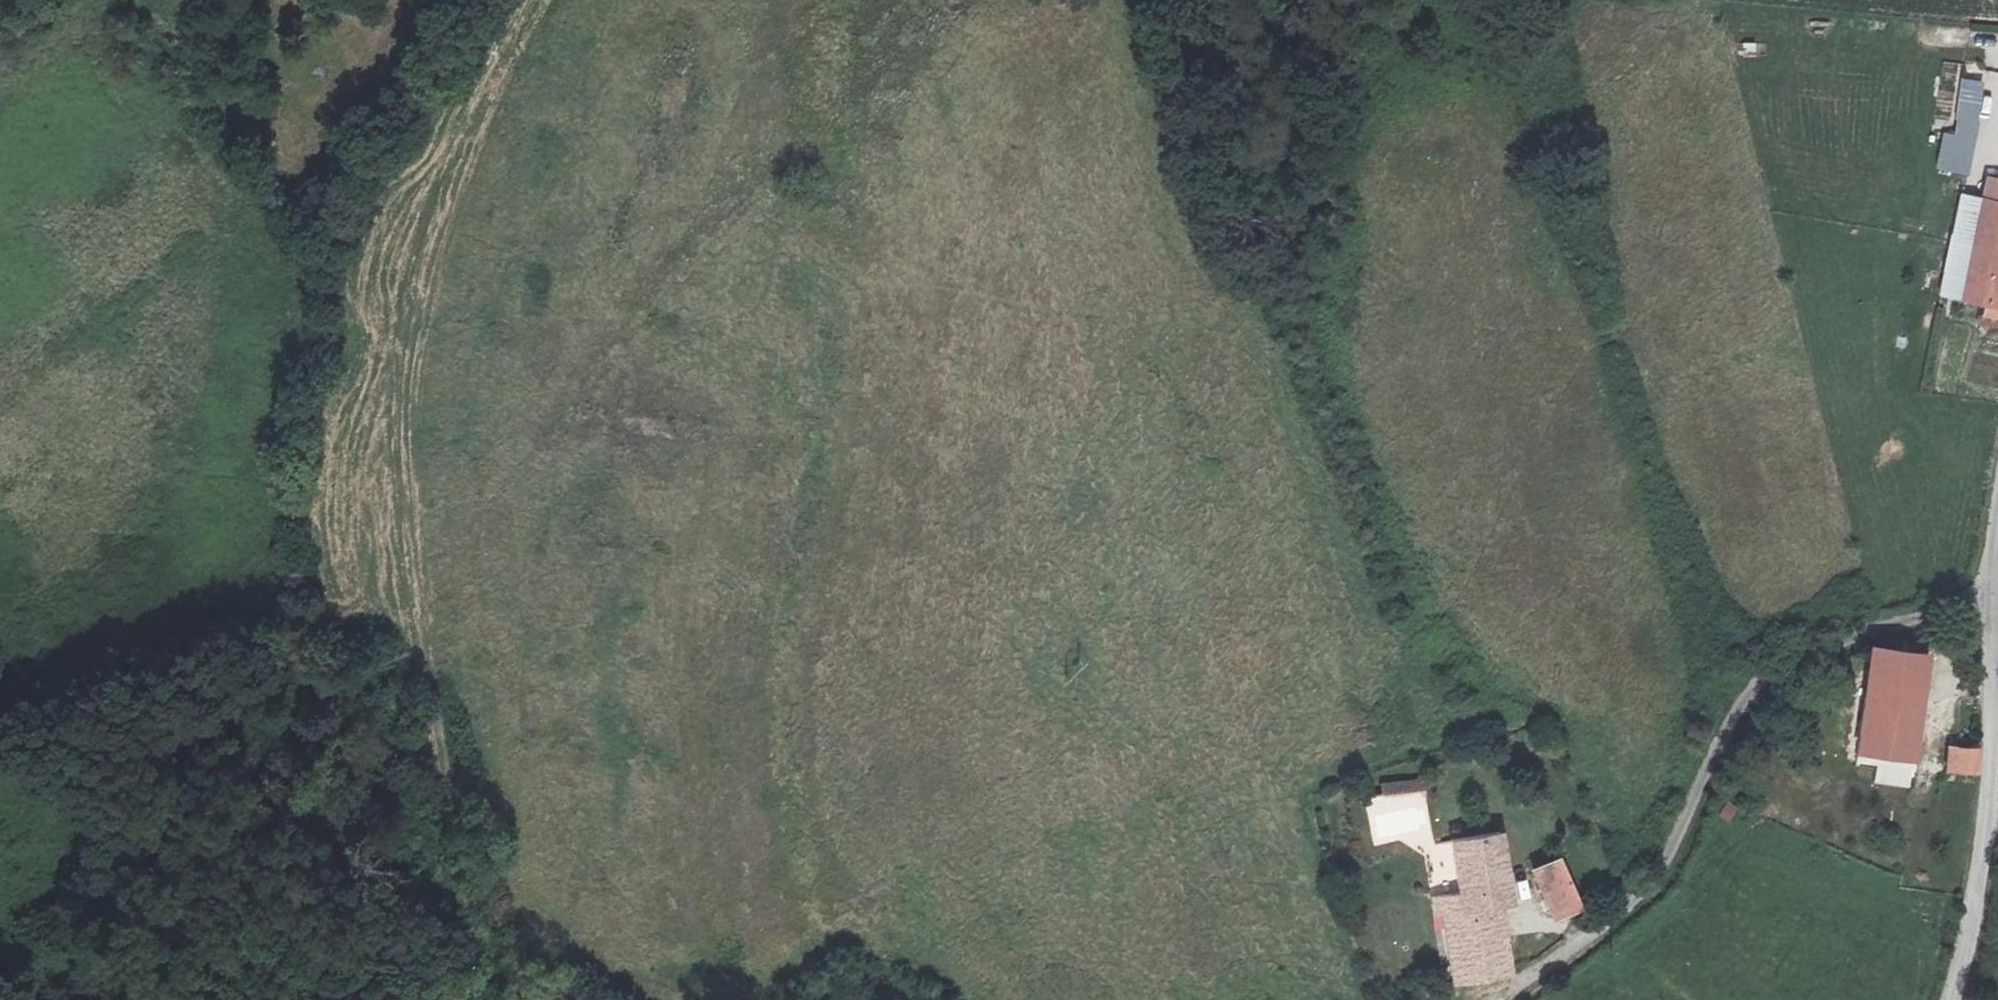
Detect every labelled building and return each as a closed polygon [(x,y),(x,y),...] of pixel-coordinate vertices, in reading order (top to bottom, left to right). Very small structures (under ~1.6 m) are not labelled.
[(1951,147),(1961,90),(1939,86),(1932,143),(1951,147)] [(1936,310),(1964,316),(1962,324),(1994,332),(1997,320),(1971,312),(1990,232),(1997,233),(1997,193),(1964,186),(1936,310)] [(1884,778),(1913,779),(1930,665),(1877,655),(1862,757),(1886,761),(1884,778)] [(1926,764),(1927,786),(1959,782),(1958,761),(1926,764)] [(1503,892),(1497,823),(1451,828),(1457,879),(1429,882),(1432,904),(1441,904),(1446,968),(1502,961),(1496,893),(1503,892)] [(1559,902),(1566,914),(1576,906),(1551,844),(1524,862),(1551,905),(1559,902)]
